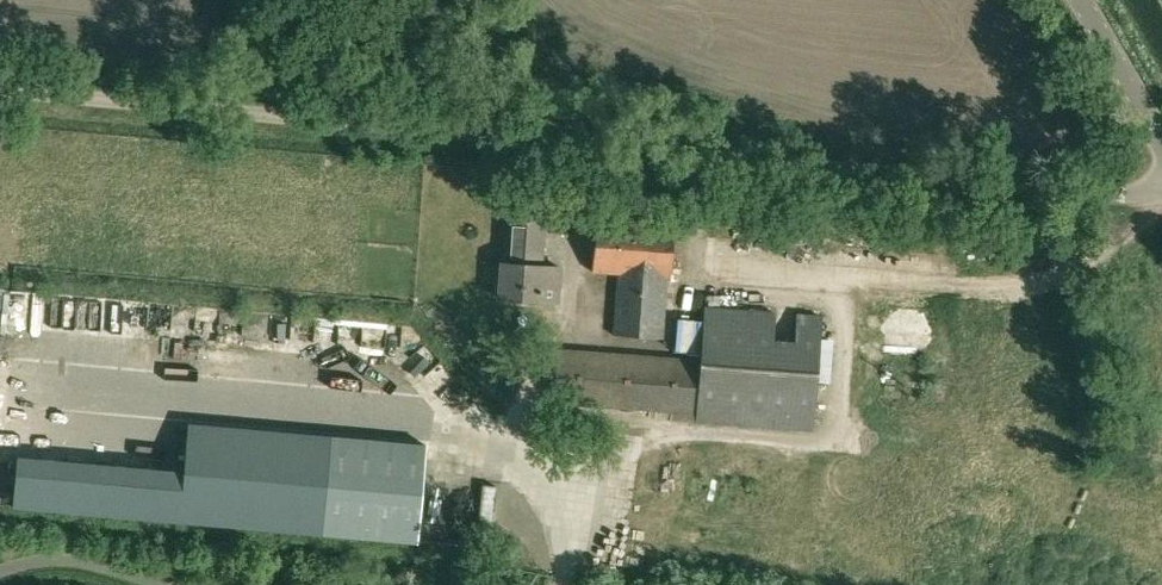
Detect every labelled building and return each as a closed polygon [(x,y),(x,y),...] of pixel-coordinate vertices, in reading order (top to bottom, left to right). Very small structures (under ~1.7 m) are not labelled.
[(508,207),(504,262),(499,262),(497,300),(560,304),(564,267),(543,265),(548,210),(508,207)] [(592,274),(616,275),(612,335),(665,337),(670,279),(672,280),(676,224),(597,217),(592,274)] [(815,421),(819,355),(822,316),(706,307),(703,344),(701,362),(555,348),(549,402),(637,410),(696,415),(696,423),(814,431),(815,421)] [(29,514),(439,539),(445,441),(202,426),(200,468),(32,457),(29,514)]
